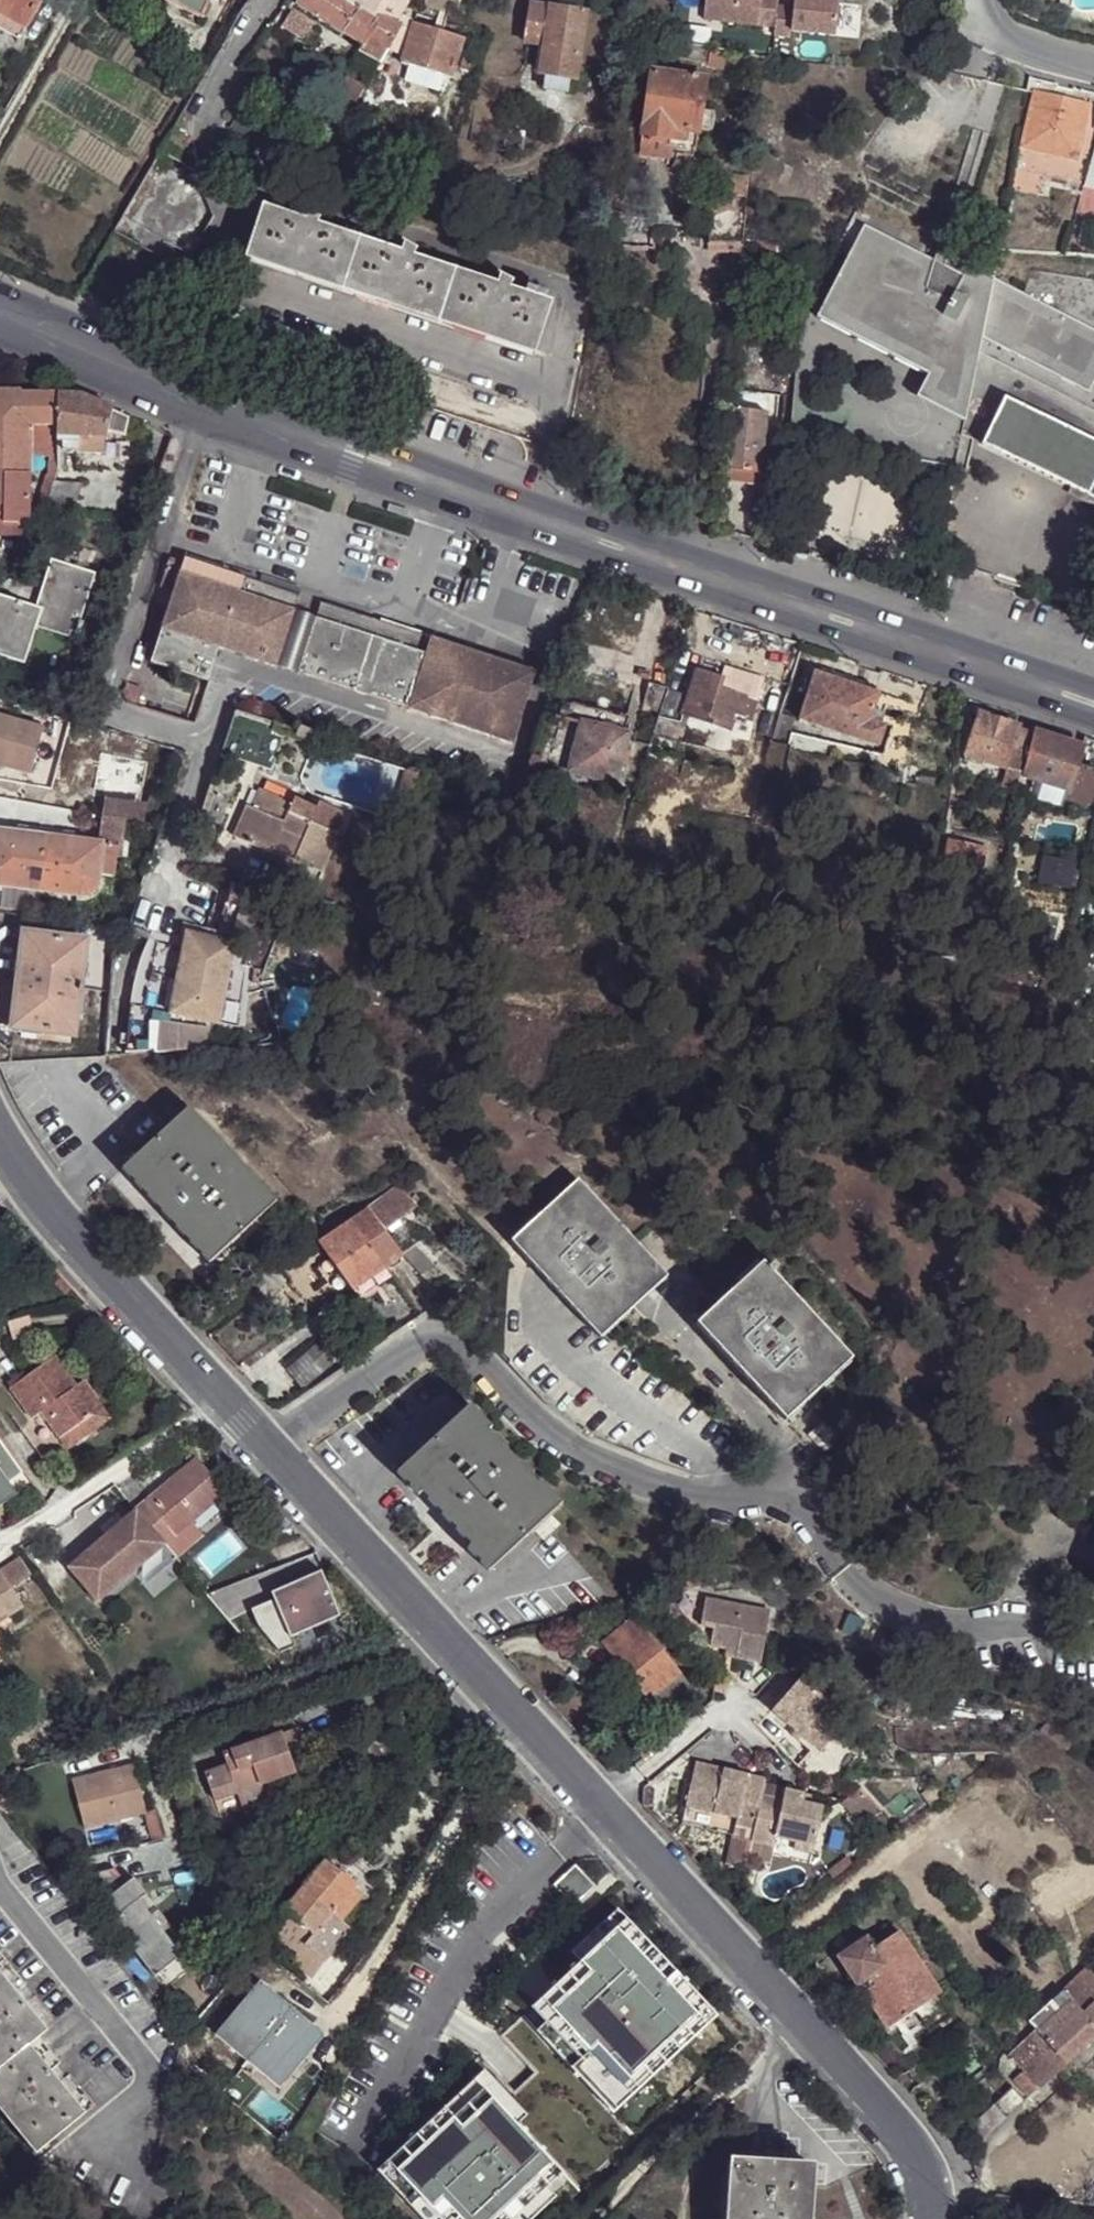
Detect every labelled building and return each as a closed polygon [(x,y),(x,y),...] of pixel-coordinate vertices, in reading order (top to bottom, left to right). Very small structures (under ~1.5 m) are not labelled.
[(27,30),(44,0),(0,0),(0,15),(27,30)] [(167,0),(201,18),(211,3),(206,0),(167,0)] [(297,4),(366,47),(362,53),(381,65),(393,44),(406,47),(401,62),(411,65),(407,80),(441,90),(447,75),(452,77),(464,38),(413,23),(411,31),(397,24),(412,0),(300,0),(297,4)] [(703,18),(773,26),(773,33),(789,34),(790,27),(834,30),(836,0),(791,0),(791,4),(776,3),(776,0),(704,0),(703,18)] [(547,75),(572,78),(577,79),(583,14),(525,8),(521,47),(543,50),(541,74),(547,75)] [(298,39),(311,24),(294,9),(281,24),(298,39)] [(27,30),(0,15),(0,29),(21,41),(27,30)] [(709,53),(670,47),(667,62),(706,69),(709,53)] [(723,56),(709,53),(706,69),(706,71),(720,74),(723,56)] [(571,92),(572,78),(547,75),(545,89),(571,92)] [(705,82),(650,75),(639,159),(667,163),(668,158),(693,162),(694,153),(695,154),(698,131),(701,113),(705,82)] [(1086,108),(1089,92),(1028,79),(1027,81),(1024,94),(1032,97),(1086,108)] [(349,119),(360,96),(348,90),(338,112),(349,119)] [(1086,108),(1032,97),(1021,150),(1075,161),(1086,108)] [(701,113),(698,131),(712,133),(714,115),(701,113)] [(1015,155),(1008,189),(1021,191),(1029,158),(1015,155)] [(194,176),(160,157),(112,238),(159,264),(168,250),(190,263),(213,224),(194,176)] [(305,223),(263,209),(246,259),(536,357),(554,306),(510,292),(513,284),(500,279),(498,288),(415,260),(417,252),(404,245),(400,255),(318,227),(321,218),(309,213),(305,223)] [(655,225),(606,219),(603,255),(653,256),(655,225)] [(865,224),(818,317),(928,374),(916,398),(962,422),(977,353),(980,335),(1088,390),(1093,379),(1093,334),(949,258),(944,266),(865,224)] [(747,318),(735,316),(733,337),(744,338),(747,318)] [(54,391),(15,393),(15,389),(0,389),(0,425),(26,425),(51,425),(53,396),(54,391)] [(107,410),(73,396),(53,396),(51,425),(51,434),(72,435),(101,438),(102,433),(107,410)] [(1004,396),(982,443),(1093,497),(1093,439),(1004,396)] [(118,437),(123,416),(107,410),(102,433),(118,437)] [(764,417),(725,413),(719,474),(718,482),(757,487),(764,417)] [(26,425),(0,425),(0,474),(25,473),(25,458),(26,425)] [(51,434),(51,425),(26,425),(25,458),(42,458),(43,447),(51,447),(51,434)] [(72,435),(51,434),(51,447),(50,451),(55,451),(72,451),(72,435)] [(0,474),(0,535),(24,535),(25,473),(0,474)] [(76,484),(47,482),(36,514),(66,516),(76,484)] [(37,622),(76,634),(80,622),(76,622),(92,574),(49,558),(33,605),(0,595),(0,656),(24,665),(37,622)] [(207,681),(217,648),(274,666),(286,628),(297,595),(181,559),(178,566),(165,562),(157,586),(171,590),(148,663),(207,681)] [(533,669),(319,601),(307,635),(295,672),(510,740),(533,669)] [(288,670),(295,672),(307,635),(300,633),(292,630),(286,628),(274,666),(288,670)] [(697,672),(687,701),(681,718),(729,732),(734,721),(747,725),(755,702),(718,690),(722,680),(697,672)] [(867,723),(875,695),(812,675),(796,723),(877,748),(883,728),(877,725),(867,723)] [(136,708),(142,692),(122,685),(116,702),(136,708)] [(655,720),(664,693),(645,686),(635,714),(655,720)] [(687,701),(664,693),(655,720),(678,728),(681,718),(687,701)] [(886,699),(875,695),(867,723),(877,725),(883,709),(886,699)] [(577,724),(624,737),(629,721),(558,702),(555,717),(577,724)] [(258,763),(271,725),(230,712),(218,751),(258,763)] [(999,772),(1013,730),(976,717),(963,759),(999,772)] [(26,782),(39,737),(0,724),(0,775),(26,782)] [(611,784),(624,737),(577,724),(564,771),(611,784)] [(1021,778),(1030,735),(1013,730),(999,772),(1021,778)] [(1021,778),(1043,784),(1068,790),(1064,804),(1092,810),(1093,799),(1093,768),(1075,762),(1079,749),(1030,735),(1021,778)] [(407,782),(397,778),(388,808),(398,811),(407,782)] [(1064,804),(1068,790),(1043,784),(1039,797),(1064,804)] [(1016,803),(1020,789),(1004,786),(1001,801),(1016,803)] [(280,816),(286,799),(260,789),(254,805),(280,816)] [(128,821),(131,804),(102,798),(99,816),(97,844),(0,826),(0,882),(4,883),(76,895),(89,895),(96,892),(103,883),(117,884),(119,856),(127,839),(132,824),(128,821)] [(293,803),(286,799),(280,816),(285,818),(290,811),(293,803)] [(280,816),(270,849),(273,851),(274,848),(322,870),(339,834),(350,815),(321,801),(313,821),(290,811),(285,818),(280,816)] [(234,834),(270,849),(280,816),(254,805),(247,802),(234,834)] [(945,848),(942,867),(974,872),(977,852),(945,848)] [(275,860),(264,894),(299,907),(310,871),(275,860)] [(229,883),(218,935),(238,939),(249,941),(250,924),(253,922),(255,919),(258,916),(260,913),(261,910),(262,906),(262,902),(262,898),(260,893),(256,892),(229,883)] [(76,1037),(78,1038),(90,936),(23,929),(10,1029),(19,1030),(18,1039),(61,1044),(62,1036),(76,1037)] [(218,935),(187,929),(169,1012),(221,1022),(238,939),(218,935)] [(249,941),(238,939),(221,1022),(236,1026),(253,942),(249,941)] [(179,1026),(178,1055),(205,1054),(205,1028),(179,1026)] [(76,1037),(62,1036),(61,1044),(75,1046),(76,1037)] [(125,1168),(211,1263),(278,1201),(191,1107),(125,1168)] [(511,1232),(517,1239),(586,1177),(580,1171),(511,1232)] [(586,1177),(517,1239),(593,1325),(661,1261),(586,1177)] [(368,1207),(383,1228),(414,1205),(399,1184),(368,1207)] [(400,1253),(383,1228),(368,1207),(318,1242),(329,1258),(348,1286),(350,1288),(383,1265),(400,1253)] [(288,1243),(302,1234),(299,1228),(285,1237),(288,1243)] [(412,1244),(400,1253),(418,1273),(429,1265),(412,1244)] [(246,1276),(259,1290),(281,1272),(268,1258),(246,1276)] [(348,1286),(329,1258),(315,1267),(335,1296),(348,1286)] [(661,1261),(593,1325),(598,1332),(668,1269),(661,1261)] [(699,1326),(704,1331),(773,1270),(769,1264),(699,1326)] [(389,1274),(383,1265),(350,1288),(357,1297),(389,1274)] [(773,1270),(704,1331),(780,1418),(849,1355),(773,1270)] [(318,1342),(286,1367),(302,1385),(333,1359),(350,1345),(340,1332),(321,1346),(318,1342)] [(74,1387),(78,1384),(56,1355),(11,1388),(33,1417),(41,1411),(67,1447),(89,1429),(83,1419),(93,1413),(74,1387)] [(849,1355),(780,1418),(786,1423),(855,1361),(849,1355)] [(88,1377),(78,1384),(74,1387),(93,1413),(83,1419),(89,1429),(111,1413),(88,1377)] [(563,1502),(542,1480),(538,1483),(489,1429),(492,1427),(472,1404),(398,1471),(419,1494),(422,1491),(472,1544),(468,1548),(490,1570),(534,1528),(545,1540),(562,1526),(550,1513),(563,1502)] [(8,1482),(22,1471),(0,1441),(0,1487),(8,1482)] [(198,1455),(139,1506),(168,1541),(227,1488),(198,1455)] [(0,1487),(0,1504),(16,1493),(8,1482),(0,1487)] [(168,1541),(139,1506),(126,1518),(108,1534),(73,1566),(101,1599),(148,1558),(160,1572),(179,1555),(168,1541)] [(108,1534),(126,1518),(117,1509),(100,1523),(108,1534)] [(22,1555),(0,1570),(0,1572),(10,1586),(33,1571),(22,1555)] [(706,1570),(678,1578),(682,1590),(709,1582),(706,1570)] [(321,1571),(271,1592),(274,1599),(251,1609),(257,1624),(280,1653),(295,1646),(292,1637),(340,1616),(321,1571)] [(0,1572),(0,1611),(2,1609),(8,1616),(23,1604),(10,1586),(0,1572)] [(771,1611),(706,1600),(703,1626),(714,1628),(711,1647),(736,1651),(735,1658),(761,1663),(771,1611)] [(604,1643),(612,1655),(645,1628),(636,1617),(604,1643)] [(645,1628),(612,1655),(649,1699),(681,1673),(645,1628)] [(681,1673),(649,1699),(663,1717),(695,1691),(681,1673)] [(723,1688),(726,1690),(727,1680),(717,1678),(716,1689),(720,1690),(723,1688)] [(840,1731),(825,1718),(809,1703),(817,1693),(801,1679),(774,1710),(822,1752),(840,1731)] [(809,1703),(825,1718),(833,1708),(817,1693),(809,1703)] [(273,1777),(277,1786),(301,1776),(293,1757),(307,1752),(299,1733),(228,1761),(233,1774),(211,1782),(220,1808),(242,1799),(247,1810),(273,1800),(268,1789),(265,1780),(273,1777)] [(882,1763),(891,1766),(893,1761),(884,1758),(882,1763)] [(696,1763),(687,1806),(738,1818),(727,1866),(745,1870),(748,1858),(772,1862),(777,1837),(798,1842),(816,1845),(824,1807),(804,1803),(806,1795),(785,1790),(784,1799),(762,1794),(764,1785),(766,1780),(696,1763)] [(268,1789),(277,1786),(273,1777),(265,1780),(268,1789)] [(129,1828),(152,1823),(141,1778),(77,1793),(90,1839),(129,1828)] [(785,1790),(764,1785),(762,1794),(784,1799),(785,1790)] [(877,1817),(859,1790),(844,1801),(862,1828),(877,1817)] [(273,1800),(247,1810),(249,1818),(275,1808),(273,1800)] [(154,1830),(152,1823),(129,1828),(131,1837),(154,1830)] [(814,1854),(816,1845),(798,1842),(796,1850),(814,1854)] [(822,1870),(826,1876),(846,1862),(842,1856),(822,1870)] [(282,1912),(313,1935),(304,1947),(324,1962),(348,1931),(339,1924),(358,1900),(348,1892),(352,1887),(321,1863),(282,1912)] [(573,1864),(552,1884),(571,1905),(593,1885),(573,1864)] [(116,1869),(80,1878),(156,1977),(184,1955),(141,1900),(148,1894),(135,1878),(128,1884),(116,1869)] [(666,1980),(675,1971),(616,1910),(571,1953),(580,1962),(616,1928),(666,1980)] [(310,1979),(324,1962),(304,1947),(313,1935),(282,1912),(267,1931),(297,1955),(290,1964),(310,1979)] [(938,1986),(953,1977),(912,1917),(895,1927),(912,1951),(938,1986)] [(912,1951),(895,1927),(871,1942),(888,1966),(912,1951)] [(580,1962),(533,2008),(547,2023),(582,2059),(573,2068),(607,2103),(702,2010),(708,2016),(713,2011),(675,1971),(666,1980),(616,1928),(580,1962)] [(944,1992),(938,1986),(912,1951),(888,1966),(871,1942),(868,1934),(837,1956),(843,1972),(859,1995),(863,1992),(888,2029),(899,2022),(940,1993),(944,1992)] [(1093,2005),(1093,2004),(1093,1977),(1088,1970),(1069,1986),(1072,2005),(1082,2015),(1093,2005)] [(34,2154),(84,2113),(28,2045),(38,2038),(47,2030),(0,1973),(0,2111),(34,2154)] [(940,1993),(899,2022),(905,2027),(919,2016),(932,2034),(957,2019),(940,1993)] [(1049,2045),(1082,2015),(1072,2005),(1062,1994),(1028,2023),(1037,2033),(1049,2045)] [(1093,2036),(1093,2028),(1091,2025),(1093,2022),(1093,2005),(1082,2015),(1049,2045),(1064,2063),(1093,2036)] [(716,2014),(713,2011),(708,2016),(702,2010),(607,2103),(615,2112),(716,2014)] [(905,2027),(899,2022),(888,2029),(894,2035),(905,2027)] [(573,2068),(582,2059),(547,2023),(538,2031),(573,2068)] [(1032,2062),(1049,2045),(1037,2033),(1010,2057),(1013,2062),(1023,2072),(1026,2075),(1035,2068),(1032,2062)] [(1037,2088),(1064,2063),(1049,2045),(1032,2062),(1035,2068),(1026,2075),(1037,2088)] [(1037,2088),(1026,2075),(1023,2072),(1012,2083),(1029,2097),(1037,2088)] [(995,2107),(1012,2092),(994,2073),(977,2088),(987,2099),(995,2107)] [(485,2091),(519,2126),(529,2116),(495,2081),(485,2091)] [(454,2120),(485,2091),(476,2082),(421,2135),(437,2151),(454,2135),(445,2124),(452,2118),(454,2120)] [(391,2165),(443,2218),(518,2218),(550,2187),(542,2179),(556,2164),(519,2126),(485,2091),(454,2120),(452,2118),(445,2124),(454,2135),(437,2151),(421,2135),(391,2165)] [(1023,2104),(1012,2092),(995,2107),(1007,2119),(1023,2104)] [(976,2128),(986,2140),(1007,2119),(995,2107),(976,2128)] [(728,2218),(812,2218),(815,2168),(732,2163),(728,2218)] [(542,2179),(550,2187),(565,2173),(556,2164),(542,2179)] [(391,2165),(381,2173),(425,2218),(443,2218),(391,2165)] [(559,2196),(550,2187),(518,2218),(536,2218),(559,2196)]
